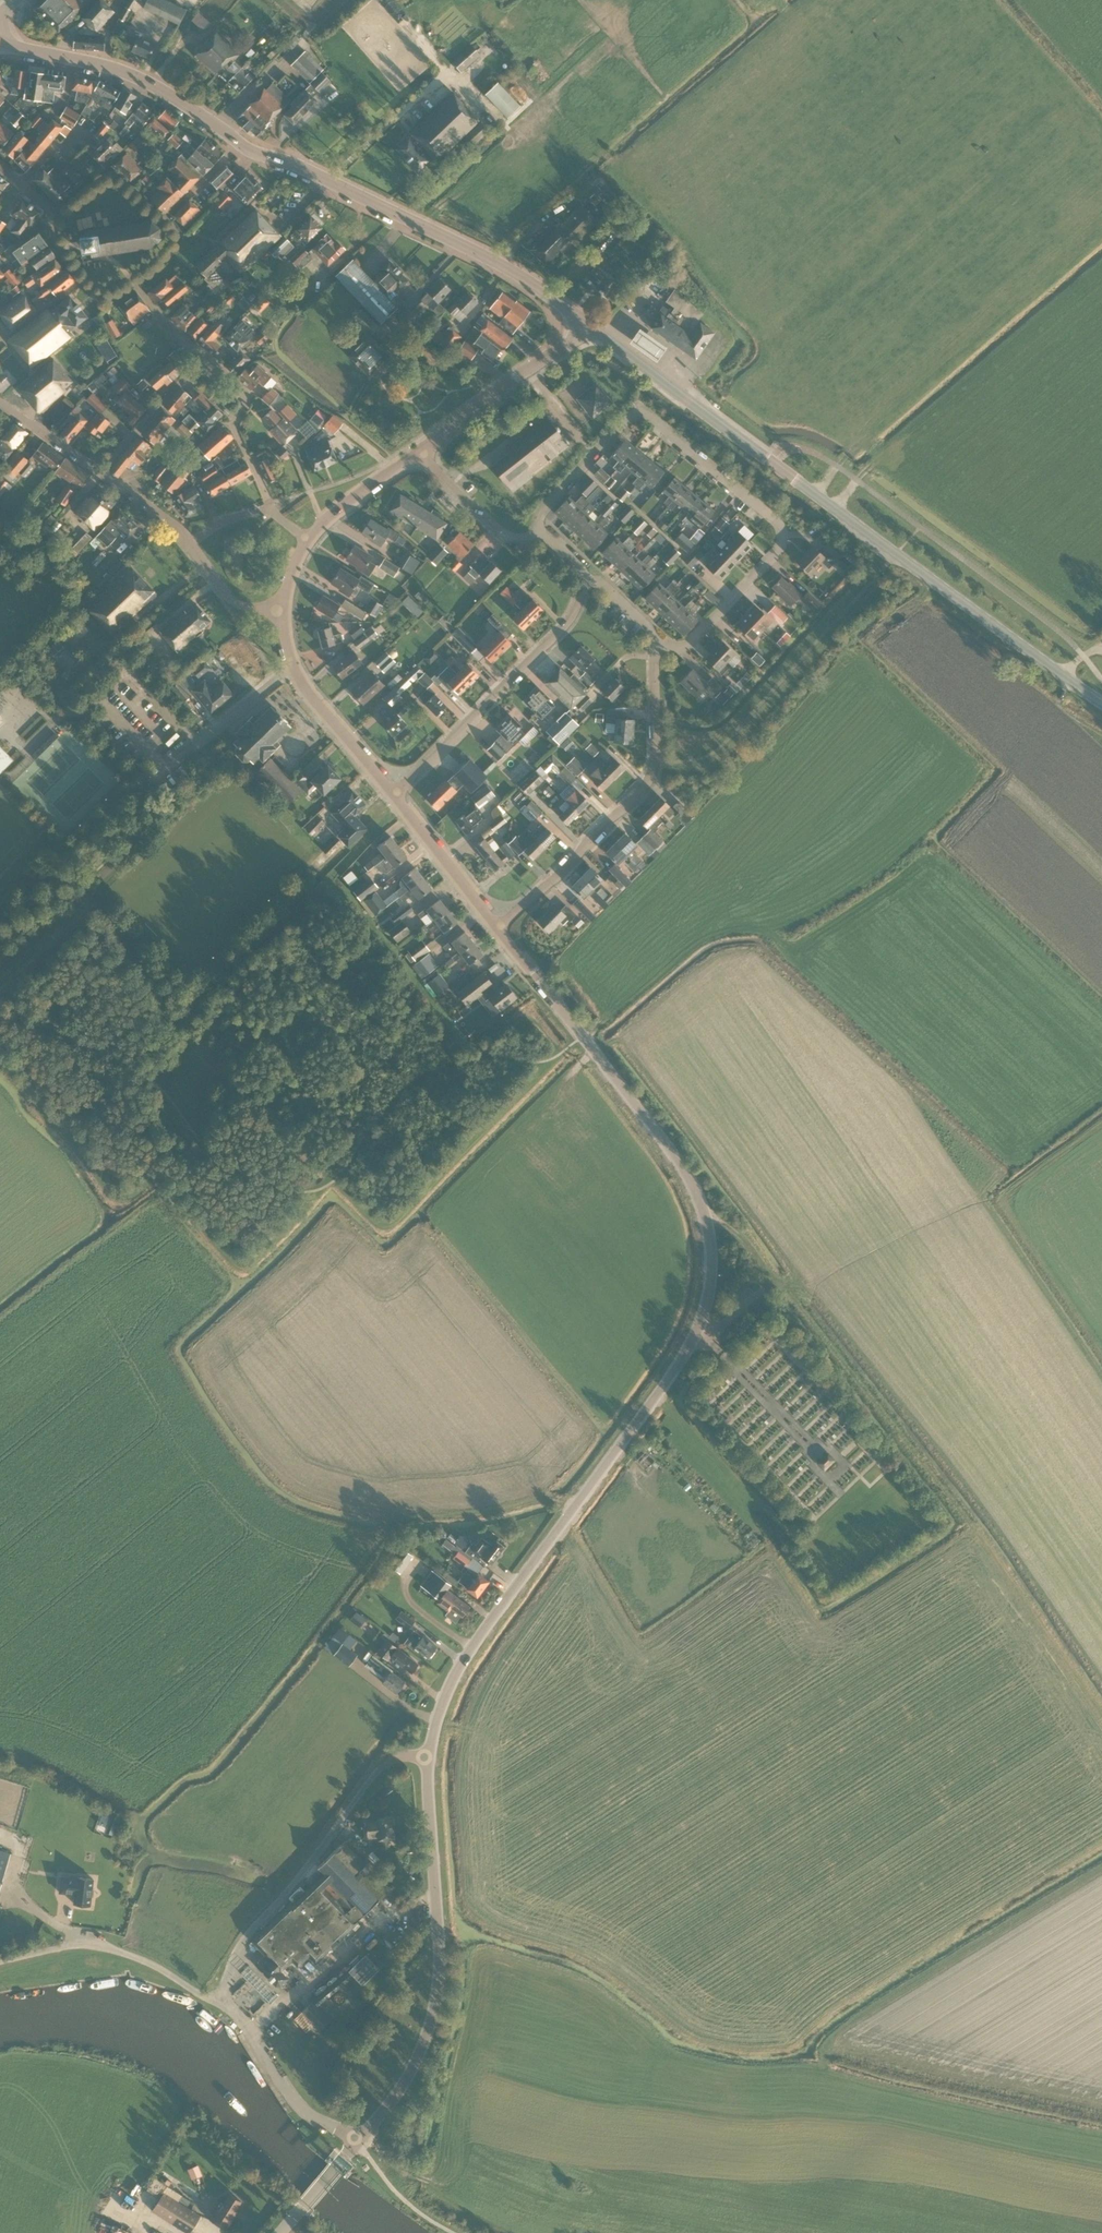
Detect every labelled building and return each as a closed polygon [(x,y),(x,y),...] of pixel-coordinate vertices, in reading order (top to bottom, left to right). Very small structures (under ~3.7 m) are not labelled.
[(86,0),(40,0),(39,1),(36,4),(36,9),(59,32),(89,3),(86,0)] [(105,51),(106,37),(101,36),(101,31),(98,31),(114,13),(115,11),(106,3),(103,0),(99,0),(83,18),(88,23),(75,34),(74,34),(73,48),(105,51)] [(126,6),(131,10),(137,0),(130,0),(126,6)] [(179,25),(186,9),(168,0),(148,0),(147,2),(144,8),(179,25)] [(126,7),(119,18),(124,21),(131,10),(126,7)] [(192,20),(203,31),(210,23),(199,12),(192,20)] [(273,22),(268,26),(274,32),(279,28),(273,22)] [(133,51),(150,58),(155,45),(141,39),(143,34),(136,31),(132,42),(136,43),(133,51)] [(195,56),(215,75),(218,72),(228,82),(241,68),(234,61),(241,53),(218,32),(195,56)] [(295,37),(287,47),(292,51),(301,41),(295,37)] [(452,63),(461,73),(480,55),(471,45),(452,63)] [(251,50),(245,56),(249,60),(255,53),(251,50)] [(241,68),(228,82),(239,93),(253,78),(248,73),(247,74),(242,70),(245,67),(243,66),(241,68)] [(28,72),(15,70),(12,94),(24,95),(28,72)] [(25,99),(54,103),(55,90),(64,91),(66,77),(32,72),(30,89),(26,88),(25,99)] [(317,100),(313,97),(319,91),(320,92),(331,81),(322,72),(291,103),(293,106),(285,115),(294,124),(317,100)] [(86,103),(91,97),(94,81),(76,77),(73,89),(77,90),(75,100),(86,103)] [(94,101),(98,103),(99,102),(111,110),(115,101),(115,102),(121,92),(100,81),(85,106),(90,109),(94,101)] [(243,127),(247,132),(250,129),(257,136),(272,121),(271,120),(285,106),(291,100),(273,83),(266,90),(264,88),(249,104),(251,105),(238,118),(245,125),(243,127)] [(495,104),(508,92),(499,83),(486,95),(495,104)] [(130,108),(137,96),(126,90),(115,107),(112,112),(116,114),(118,113),(126,118),(128,120),(135,112),(130,108)] [(397,149),(418,171),(430,160),(419,148),(423,145),(438,161),(480,121),(453,92),(411,133),(413,135),(397,149)] [(135,112),(128,120),(125,124),(126,124),(129,127),(134,121),(142,127),(154,112),(143,103),(135,112)] [(67,106),(60,118),(74,127),(81,115),(67,106)] [(159,118),(172,129),(179,121),(166,110),(159,118)] [(11,122),(17,128),(26,118),(20,112),(11,122)] [(28,126),(34,131),(44,120),(38,115),(28,126)] [(114,129),(118,125),(110,117),(105,121),(114,129)] [(155,118),(150,123),(164,137),(170,131),(155,118)] [(41,133),(36,138),(38,140),(46,147),(60,132),(66,137),(71,129),(65,125),(63,128),(53,119),(49,124),(45,121),(39,128),(39,131),(41,133)] [(2,148),(15,132),(0,121),(0,147),(2,148)] [(466,137),(474,145),(490,131),(482,122),(466,137)] [(94,135),(100,140),(109,128),(104,123),(94,135)] [(129,127),(126,124),(119,133),(123,137),(130,128),(129,127)] [(19,131),(3,150),(14,159),(30,140),(19,131)] [(167,140),(176,149),(184,141),(175,132),(167,140)] [(138,137),(134,141),(140,148),(145,143),(138,137)] [(193,139),(190,144),(214,164),(224,154),(205,138),(200,145),(193,139)] [(46,147),(38,140),(34,144),(31,141),(15,160),(26,171),(36,161),(35,160),(46,147)] [(93,154),(102,164),(111,155),(114,158),(123,149),(117,142),(113,146),(107,140),(93,154)] [(128,145),(135,152),(139,148),(132,141),(128,145)] [(182,154),(203,175),(214,164),(197,150),(191,156),(186,150),(182,154)] [(115,164),(131,180),(143,169),(127,153),(115,164)] [(176,185),(184,193),(203,175),(182,154),(179,157),(169,168),(177,176),(180,181),(176,185)] [(60,174),(75,189),(84,181),(69,166),(71,165),(62,156),(56,162),(65,170),(60,174)] [(154,175),(160,169),(156,165),(150,170),(154,175)] [(210,182),(219,191),(235,175),(227,166),(210,182)] [(34,179),(47,192),(62,177),(54,169),(48,174),(44,170),(34,179)] [(255,182),(246,174),(231,189),(247,204),(263,188),(256,181),(255,182)] [(9,183),(0,176),(0,194),(9,183)] [(71,186),(62,177),(47,192),(60,205),(69,196),(65,192),(71,186)] [(158,186),(160,188),(166,194),(164,196),(172,205),(184,193),(167,177),(158,186)] [(160,188),(149,199),(153,202),(164,213),(172,205),(164,196),(166,194),(160,188)] [(585,201),(596,214),(611,201),(599,188),(585,201)] [(214,202),(224,211),(234,201),(224,191),(214,202)] [(617,194),(611,198),(620,209),(626,204),(617,194)] [(23,198),(11,215),(19,221),(11,232),(21,238),(29,227),(30,228),(42,211),(23,198)] [(174,216),(187,228),(202,211),(189,199),(174,216)] [(556,225),(542,238),(540,236),(537,240),(536,239),(527,248),(546,265),(557,253),(559,254),(572,242),(575,245),(589,230),(593,234),(601,226),(597,223),(598,222),(581,204),(559,228),(556,225)] [(221,244),(205,260),(215,270),(226,259),(242,276),(283,236),(255,208),(219,242),(221,244)] [(297,240),(302,235),(308,241),(321,228),(311,217),(292,235),(297,240)] [(161,238),(162,238),(162,237),(160,229),(161,229),(160,227),(160,228),(152,222),(151,222),(88,232),(89,239),(84,239),(85,250),(91,249),(92,256),(154,246),(155,247),(156,246),(161,238)] [(22,265),(49,246),(39,232),(12,251),(22,265)] [(604,232),(593,245),(603,254),(614,240),(604,232)] [(328,265),(345,250),(338,242),(336,244),(327,234),(320,241),(313,249),(328,265)] [(268,250),(272,254),(275,251),(278,253),(290,241),(284,235),(268,250)] [(56,256),(49,246),(30,260),(37,270),(56,256)] [(304,248),(290,260),(299,269),(301,268),(304,266),(313,258),(304,248)] [(32,275),(42,288),(65,271),(55,258),(32,275)] [(215,270),(205,260),(197,267),(207,277),(205,279),(210,284),(214,287),(218,284),(218,285),(224,279),(215,270)] [(336,276),(370,313),(380,324),(398,307),(387,296),(397,287),(399,289),(409,280),(389,260),(380,269),(382,272),(373,281),(353,260),(336,276)] [(589,272),(580,283),(601,299),(610,288),(608,287),(615,278),(597,264),(590,273),(589,272)] [(10,269),(5,273),(16,287),(21,282),(10,269)] [(41,293),(31,300),(35,305),(39,309),(43,306),(40,301),(53,292),(56,296),(77,280),(69,269),(39,291),(41,293)] [(166,278),(148,293),(156,303),(183,281),(177,274),(169,281),(166,278)] [(24,280),(29,287),(36,283),(31,276),(24,280)] [(428,293),(421,300),(426,305),(433,298),(438,303),(452,289),(451,288),(451,287),(449,285),(447,285),(441,279),(428,292),(428,293)] [(163,300),(168,307),(188,290),(183,284),(163,300)] [(22,291),(18,286),(13,290),(17,295),(22,291)] [(704,314),(703,313),(675,289),(666,301),(675,308),(672,312),(663,305),(659,312),(661,314),(651,328),(696,359),(714,332),(701,323),(700,323),(697,321),(704,314)] [(147,305),(137,292),(119,306),(134,325),(138,321),(140,324),(154,314),(147,306),(147,305)] [(468,292),(462,298),(460,296),(447,310),(454,317),(461,310),(466,315),(478,302),(468,292)] [(490,308),(497,313),(503,318),(499,323),(513,333),(530,311),(514,299),(513,300),(502,292),(490,308)] [(35,305),(31,300),(25,293),(0,312),(0,315),(13,330),(39,309),(35,305)] [(221,302),(227,308),(236,299),(231,293),(221,302)] [(48,309),(9,341),(32,369),(76,335),(71,330),(88,317),(71,296),(51,312),(48,309)] [(255,306),(261,312),(271,303),(264,296),(255,306)] [(205,308),(210,313),(218,305),(213,299),(205,308)] [(197,318),(183,305),(171,317),(186,331),(197,318)] [(398,317),(402,321),(412,312),(407,308),(398,317)] [(361,309),(356,309),(352,313),(352,318),(360,326),(355,331),(364,341),(358,347),(349,356),(369,376),(390,355),(370,336),(379,327),(361,309)] [(402,321),(407,326),(411,322),(416,317),(412,312),(402,321)] [(187,332),(196,340),(210,325),(202,317),(187,332)] [(121,334),(113,320),(105,324),(114,338),(121,334)] [(212,325),(197,341),(214,357),(222,348),(213,340),(226,327),(218,320),(212,325)] [(242,320),(224,337),(238,351),(256,333),(242,320)] [(483,332),(505,349),(513,338),(488,320),(483,326),(477,322),(474,326),(483,332)] [(668,344),(640,324),(629,340),(657,359),(668,344)] [(440,342),(449,349),(454,343),(456,345),(462,337),(449,327),(444,333),(446,334),(440,342)] [(255,339),(261,345),(268,339),(263,332),(255,339)] [(505,349),(483,332),(474,344),(481,349),(478,353),(494,365),(495,364),(498,364),(500,361),(500,358),(500,357),(499,356),(505,349)] [(458,350),(472,359),(478,349),(465,341),(458,350)] [(241,350),(226,366),(235,375),(250,359),(241,350)] [(171,361),(162,370),(172,381),(181,372),(177,367),(182,362),(173,352),(168,357),(171,361)] [(18,386),(40,413),(67,390),(65,388),(73,381),(53,357),(18,386)] [(251,373),(246,368),(237,378),(252,390),(260,380),(265,385),(272,377),(257,365),(251,373)] [(172,381),(162,370),(149,381),(157,390),(165,382),(167,385),(172,381)] [(120,394),(130,384),(122,376),(112,385),(120,394)] [(142,380),(138,385),(141,388),(146,384),(142,380)] [(78,384),(75,387),(79,392),(83,389),(78,384)] [(610,402),(597,385),(579,399),(593,416),(610,402)] [(184,406),(192,397),(189,394),(181,387),(165,406),(177,417),(181,413),(184,415),(189,410),(184,406)] [(262,398),(270,405),(281,401),(284,398),(272,388),(269,391),(268,390),(262,398)] [(113,400),(116,403),(131,415),(127,420),(133,425),(146,409),(126,391),(120,398),(117,395),(113,400)] [(214,404),(201,392),(194,399),(206,411),(214,404)] [(87,399),(96,408),(103,402),(93,393),(87,399)] [(263,417),(273,428),(270,430),(283,446),(298,432),(289,422),(297,415),(287,404),(279,412),(284,417),(282,420),(272,409),(263,417)] [(73,420),(59,436),(68,443),(88,420),(80,412),(83,409),(78,405),(68,415),(73,420)] [(223,414),(214,405),(206,412),(204,410),(187,427),(192,432),(200,425),(207,432),(215,424),(214,423),(223,414)] [(163,409),(156,417),(169,428),(176,420),(163,409)] [(327,416),(318,409),(314,415),(322,422),(327,416)] [(94,434),(98,429),(102,432),(111,422),(98,412),(86,427),(94,434)] [(324,426),(334,434),(343,422),(333,414),(324,426)] [(545,414),(536,421),(507,444),(512,450),(492,465),(507,484),(507,483),(513,491),(533,476),(531,474),(569,445),(559,432),(560,431),(560,429),(558,426),(556,426),(555,427),(545,414)] [(156,417),(149,425),(161,436),(169,428),(156,417)] [(187,427),(190,424),(185,419),(182,422),(187,427)] [(5,460),(28,433),(14,423),(0,439),(0,456),(5,460)] [(177,427),(189,438),(193,434),(181,423),(177,427)] [(161,436),(149,425),(142,434),(154,445),(161,436)] [(222,425),(198,446),(210,459),(212,461),(219,470),(225,465),(215,454),(234,437),(222,425)] [(304,445),(306,449),(305,449),(314,470),(337,460),(328,439),(315,445),(313,443),(327,430),(323,426),(311,438),(310,437),(304,445)] [(200,441),(194,435),(190,439),(196,445),(200,441)] [(150,445),(139,436),(124,454),(134,462),(138,465),(147,455),(144,452),(150,445)] [(613,467),(617,470),(635,448),(625,439),(612,455),(619,460),(613,467)] [(47,468),(49,465),(55,470),(64,458),(43,442),(32,456),(47,468)] [(274,466),(270,457),(269,457),(267,454),(267,453),(264,447),(256,452),(259,458),(261,461),(258,462),(268,482),(277,478),(277,477),(279,476),(274,466)] [(278,453),(282,459),(289,452),(285,447),(278,453)] [(645,456),(635,448),(617,470),(620,473),(626,466),(632,471),(645,456)] [(15,476),(15,477),(19,473),(29,462),(30,461),(17,450),(2,465),(8,470),(15,476)] [(129,468),(134,462),(124,454),(110,470),(118,477),(127,466),(129,468)] [(655,464),(645,456),(632,471),(638,477),(633,483),(636,486),(655,464)] [(72,481),(82,488),(92,475),(66,458),(55,471),(71,482),(72,481)] [(183,458),(178,463),(178,462),(161,483),(175,494),(188,480),(185,477),(189,473),(184,468),(187,464),(183,458)] [(223,469),(231,485),(253,473),(247,462),(241,465),(238,460),(223,469)] [(204,466),(207,471),(214,466),(211,461),(204,466)] [(23,476),(33,466),(29,462),(19,473),(23,476)] [(655,464),(636,486),(639,489),(645,482),(651,488),(664,472),(655,464)] [(152,476),(159,483),(169,471),(162,465),(152,476)] [(225,474),(215,480),(213,477),(220,473),(215,466),(200,476),(211,497),(231,485),(225,474)] [(610,476),(601,468),(594,474),(604,483),(610,476)] [(10,482),(15,476),(8,470),(3,475),(10,482)] [(156,483),(145,474),(140,481),(151,490),(156,483)] [(578,488),(588,498),(599,486),(589,476),(578,488)] [(664,503),(668,506),(684,486),(674,478),(663,491),(669,496),(664,503)] [(201,496),(194,485),(175,497),(187,515),(196,509),(191,503),(201,496)] [(56,499),(67,507),(76,493),(66,486),(56,499)] [(109,510),(116,502),(98,486),(75,512),(95,530),(111,511),(109,510)] [(591,501),(602,490),(598,486),(591,495),(588,498),(586,499),(589,502),(590,503),(591,501)] [(694,494),(684,486),(668,506),(672,509),(677,503),(683,508),(694,494)] [(623,502),(630,493),(624,488),(617,497),(623,502)] [(413,502),(401,494),(390,511),(437,539),(447,523),(440,518),(442,514),(434,509),(431,513),(425,509),(422,513),(411,506),(413,502)] [(625,504),(632,497),(629,494),(623,502),(625,504)] [(684,519),(688,523),(704,503),(694,494),(683,508),(689,512),(684,519)] [(605,517),(618,504),(608,495),(604,499),(609,504),(601,513),(601,514),(605,517)] [(555,512),(565,521),(586,499),(582,496),(575,503),(569,497),(555,512)] [(589,502),(586,499),(565,521),(574,530),(589,515),(583,510),(590,503),(589,502)] [(704,503),(688,523),(692,526),(694,524),(700,529),(714,511),(704,503)] [(618,517),(624,523),(635,512),(629,506),(618,517)] [(57,517),(63,510),(60,507),(54,514),(57,517)] [(122,532),(128,537),(138,526),(120,510),(105,527),(116,537),(122,532)] [(593,511),(589,515),(574,530),(584,540),(605,517),(601,514),(598,517),(593,511)] [(50,525),(55,518),(51,515),(45,522),(50,525)] [(605,517),(584,540),(594,549),(608,534),(602,528),(609,521),(605,517)] [(630,529),(638,536),(645,528),(649,524),(641,517),(630,529)] [(716,527),(720,531),(722,532),(729,524),(722,518),(716,527)] [(371,520),(363,533),(374,540),(373,541),(380,546),(386,536),(396,542),(400,534),(389,527),(387,530),(371,520)] [(53,534),(61,525),(57,521),(49,530),(53,534)] [(664,530),(667,526),(661,521),(658,525),(664,530)] [(98,534),(105,527),(102,524),(95,531),(98,534)] [(645,528),(653,536),(657,531),(649,524),(645,528)] [(108,546),(116,537),(105,527),(98,534),(97,536),(108,546)] [(716,537),(720,531),(714,527),(710,532),(716,537)] [(728,530),(724,534),(745,554),(753,545),(738,531),(734,536),(728,530)] [(460,531),(448,544),(462,558),(471,549),(470,549),(474,545),(460,531)] [(72,548),(78,554),(93,538),(87,532),(72,548)] [(695,543),(682,532),(674,541),(688,552),(695,543)] [(666,539),(659,533),(655,538),(661,544),(666,539)] [(737,562),(745,554),(724,534),(720,538),(726,544),(722,548),(737,562)] [(602,553),(612,562),(633,540),(629,536),(623,543),(617,538),(602,553)] [(637,543),(633,540),(612,562),(622,571),(636,556),(630,550),(637,543)] [(428,557),(436,565),(449,552),(440,544),(428,557)] [(822,554),(812,545),(797,562),(810,574),(821,561),(829,569),(838,559),(827,549),(822,554)] [(357,567),(363,572),(369,575),(376,565),(370,561),(372,557),(355,546),(347,559),(358,566),(357,567)] [(712,547),(708,551),(729,571),(737,562),(722,548),(718,553),(712,547)] [(663,560),(670,566),(681,554),(675,548),(663,560)] [(704,554),(697,548),(691,555),(698,561),(704,554)] [(729,571),(708,551),(704,555),(710,561),(706,566),(721,580),(729,571)] [(420,561),(406,552),(398,565),(412,574),(420,561)] [(642,562),(636,556),(622,571),(631,580),(652,558),(649,554),(642,562)] [(490,562),(488,559),(486,561),(479,555),(471,565),(473,567),(464,577),(471,584),(480,574),(489,583),(501,570),(491,561),(490,562)] [(31,566),(38,577),(51,569),(44,558),(31,566)] [(379,568),(394,577),(400,568),(385,558),(379,568)] [(652,558),(631,580),(641,590),(655,574),(649,569),(656,562),(652,558)] [(450,566),(455,572),(463,564),(457,559),(450,566)] [(838,564),(849,574),(853,569),(843,559),(838,564)] [(131,566),(127,562),(117,571),(121,576),(131,566)] [(88,608),(113,634),(144,605),(157,593),(131,566),(121,576),(88,608)] [(360,580),(341,568),(332,583),(343,590),(342,592),(349,596),(356,585),(361,588),(368,593),(372,587),(364,582),(364,583),(359,580),(360,580)] [(668,580),(672,575),(667,571),(663,575),(668,580)] [(782,577),(773,587),(779,593),(778,594),(790,606),(801,594),(789,582),(788,583),(782,577)] [(521,588),(513,581),(504,590),(516,602),(519,599),(514,595),(521,588)] [(645,598),(655,607),(676,585),(672,581),(665,589),(659,583),(645,598)] [(701,592),(706,587),(700,581),(695,586),(701,592)] [(680,589),(676,585),(655,607),(664,616),(679,601),(673,596),(680,589)] [(516,602),(504,590),(501,593),(513,606),(516,602)] [(705,595),(712,602),(717,597),(709,590),(705,595)] [(423,603),(427,599),(419,591),(415,595),(423,603)] [(822,604),(809,591),(800,599),(814,613),(822,604)] [(387,602),(394,607),(400,597),(393,592),(387,602)] [(316,608),(332,618),(339,622),(343,616),(336,612),(340,605),(324,595),(316,608)] [(404,600),(409,605),(414,599),(409,595),(404,600)] [(383,606),(371,598),(364,610),(376,617),(383,606)] [(522,608),(534,620),(544,610),(532,598),(525,605),(519,599),(516,602),(522,608)] [(341,607),(363,620),(367,613),(345,599),(341,607)] [(685,607),(679,601),(664,616),(674,626),(695,603),(691,600),(685,607)] [(695,603),(674,626),(684,635),(698,620),(692,614),(699,607),(695,603)] [(185,610),(160,632),(178,653),(203,631),(201,629),(211,621),(197,604),(187,613),(185,610)] [(755,605),(745,614),(762,630),(771,621),(755,605)] [(768,613),(781,625),(788,617),(775,605),(768,613)] [(524,630),(534,620),(522,608),(512,618),(524,630)] [(501,621),(494,613),(488,619),(496,627),(501,621)] [(753,640),(762,630),(745,614),(736,624),(753,640)] [(438,621),(449,632),(454,627),(443,616),(438,621)] [(364,630),(359,623),(354,627),(359,634),(364,630)] [(354,643),(359,649),(378,634),(372,626),(363,633),(365,635),(354,643)] [(318,630),(323,647),(335,643),(343,641),(341,633),(333,635),(331,627),(318,630)] [(478,646),(458,627),(451,634),(470,653),(478,646)] [(496,634),(490,640),(501,652),(511,642),(500,631),(496,634)] [(786,641),(790,636),(786,632),(782,637),(786,641)] [(44,652),(65,675),(85,657),(76,648),(70,653),(58,639),(44,652)] [(491,662),(501,652),(490,640),(480,650),(491,662)] [(718,648),(717,647),(706,658),(719,670),(717,672),(721,676),(731,665),(728,662),(735,654),(723,642),(718,648)] [(570,658),(583,671),(595,659),(582,646),(570,658)] [(430,653),(435,659),(439,655),(434,649),(430,653)] [(375,662),(384,673),(396,662),(387,652),(375,662)] [(751,658),(759,666),(765,660),(757,652),(751,658)] [(349,657),(348,656),(334,667),(342,678),(356,668),(357,670),(363,665),(354,653),(349,657)] [(460,659),(458,657),(456,659),(451,654),(445,660),(451,667),(460,659)] [(467,663),(465,665),(459,659),(452,667),(457,673),(468,684),(479,674),(467,663)] [(401,696),(416,681),(417,680),(424,673),(417,665),(408,673),(393,688),(401,696)] [(451,687),(458,694),(468,684),(457,673),(452,667),(449,665),(437,677),(442,682),(449,689),(451,687)] [(571,709),(575,704),(586,693),(583,690),(570,677),(560,667),(545,682),(571,709)] [(197,683),(201,680),(193,669),(189,672),(197,683)] [(697,697),(705,688),(713,696),(722,686),(712,677),(707,683),(693,669),(681,682),(697,697)] [(581,676),(591,686),(599,677),(594,673),(591,676),(586,671),(581,676)] [(355,698),(358,698),(364,704),(384,685),(373,673),(366,680),(366,679),(352,691),(353,693),(352,696),(355,698)] [(391,687),(402,677),(399,673),(387,683),(391,687)] [(417,680),(427,689),(430,687),(434,682),(424,673),(417,680)] [(583,690),(586,687),(573,674),(570,677),(583,690)] [(437,677),(435,675),(432,678),(439,685),(442,682),(437,677)] [(615,679),(612,676),(600,688),(612,700),(625,687),(616,679),(615,679)] [(172,688),(183,702),(192,694),(189,690),(193,687),(185,677),(172,688)] [(741,688),(747,681),(742,677),(736,683),(741,688)] [(734,693),(738,689),(731,682),(727,687),(734,693)] [(196,691),(212,711),(232,695),(224,685),(214,693),(206,683),(196,691)] [(430,687),(427,689),(419,698),(437,716),(447,706),(435,694),(436,693),(430,687)] [(384,697),(393,706),(402,698),(393,688),(384,697)] [(525,702),(536,712),(542,718),(556,705),(550,699),(539,688),(525,702)] [(730,697),(733,694),(727,688),(724,692),(730,697)] [(722,705),(728,699),(721,691),(715,697),(722,705)] [(593,701),(586,693),(575,704),(582,712),(593,701)] [(381,722),(394,736),(407,724),(400,716),(408,709),(403,704),(395,711),(394,710),(381,722)] [(236,748),(236,753),(243,760),(249,760),(250,759),(254,762),(247,768),(261,783),(264,780),(288,803),(301,790),(278,766),(280,764),(275,759),(273,761),(271,758),(266,763),(264,761),(281,745),(276,741),(291,726),(287,722),(288,721),(277,709),(276,710),(272,706),(257,720),(252,716),(235,733),(240,737),(234,742),(238,746),(236,748)] [(615,741),(632,743),(634,720),(623,719),(624,711),(608,709),(607,722),(616,723),(615,741)] [(553,725),(566,738),(579,725),(567,713),(562,718),(562,717),(553,725)] [(603,722),(603,714),(596,713),(595,722),(603,722)] [(511,715),(497,729),(502,734),(487,749),(498,760),(513,746),(514,746),(526,734),(520,728),(522,726),(511,715)] [(594,757),(599,751),(591,743),(586,749),(594,757)] [(1,772),(14,760),(0,745),(0,771),(1,772)] [(216,753),(210,757),(218,768),(224,763),(216,753)] [(565,766),(566,766),(553,754),(541,766),(546,772),(551,767),(558,774),(570,785),(577,778),(565,766)] [(611,764),(605,770),(613,779),(624,768),(616,759),(615,760),(611,755),(607,760),(611,764)] [(212,772),(218,768),(210,757),(204,762),(212,772)] [(586,768),(575,757),(566,765),(578,776),(586,768)] [(454,775),(471,793),(488,777),(470,759),(454,775)] [(317,776),(309,783),(305,779),(308,777),(303,771),(294,779),(308,794),(317,786),(324,793),(340,778),(339,777),(339,775),(336,772),(334,772),(328,765),(324,769),(320,765),(313,771),(317,776)] [(613,779),(605,770),(600,766),(590,776),(595,781),(594,781),(602,790),(613,779)] [(519,786),(528,795),(529,793),(532,796),(537,791),(534,789),(544,780),(536,771),(519,786)] [(446,779),(434,791),(443,801),(456,789),(446,779)] [(471,797),(480,808),(496,796),(487,785),(471,797)] [(551,795),(555,792),(548,785),(545,789),(551,795)] [(570,805),(573,808),(578,813),(590,802),(581,794),(576,789),(565,800),(570,805)] [(343,803),(347,807),(355,816),(367,805),(353,790),(341,801),(343,803)] [(513,797),(516,800),(522,794),(519,790),(513,797)] [(443,801),(434,791),(421,804),(436,819),(442,814),(436,808),(443,801)] [(523,794),(516,801),(519,804),(526,798),(523,794)] [(326,806),(331,801),(328,797),(322,803),(326,806)] [(661,797),(650,808),(658,816),(664,811),(669,817),(675,812),(669,806),(669,805),(661,797)] [(343,803),(341,801),(340,800),(330,811),(332,813),(346,828),(357,817),(355,816),(347,807),(343,803)] [(543,812),(532,801),(521,812),(532,822),(543,812)] [(694,816),(679,801),(674,806),(679,811),(676,815),(685,824),(694,816)] [(578,813),(573,808),(570,805),(564,811),(559,807),(555,811),(560,815),(559,816),(568,824),(578,813)] [(466,834),(486,818),(480,811),(476,806),(475,806),(474,806),(473,806),(456,820),(466,834)] [(648,827),(650,830),(654,833),(655,832),(659,828),(657,826),(663,821),(658,816),(650,808),(639,819),(647,827),(648,827)] [(489,825),(494,831),(507,821),(502,815),(489,825)] [(325,821),(320,817),(308,830),(312,835),(325,821)] [(368,829),(357,817),(346,828),(341,833),(339,835),(343,840),(343,841),(348,847),(368,829)] [(542,833),(536,839),(544,847),(555,837),(547,828),(546,829),(542,824),(538,828),(542,833)] [(655,832),(654,833),(650,830),(643,836),(655,849),(663,841),(655,832)] [(637,845),(625,833),(616,843),(637,864),(638,865),(642,869),(647,864),(642,860),(642,859),(632,849),(637,845)] [(533,859),(544,847),(536,839),(536,840),(530,834),(526,838),(522,834),(518,837),(517,836),(509,843),(520,855),(525,850),(533,859)] [(476,846),(485,858),(493,852),(494,850),(489,844),(494,840),(491,835),(486,839),(485,838),(476,846)] [(371,861),(375,865),(399,846),(391,836),(378,846),(383,852),(371,861)] [(655,849),(643,836),(637,843),(649,855),(655,849)] [(313,869),(342,840),(338,837),(310,865),(313,869)] [(494,850),(493,852),(485,858),(495,870),(504,863),(504,862),(509,858),(509,859),(516,854),(506,842),(500,847),(505,854),(500,858),(494,850)] [(637,864),(616,843),(606,852),(618,863),(622,859),(633,870),(638,865),(637,864)] [(399,846),(375,865),(379,870),(390,861),(395,867),(407,857),(399,846)] [(609,870),(622,883),(628,877),(615,864),(609,870)] [(395,892),(399,896),(423,877),(415,867),(403,877),(407,883),(395,892)] [(591,867),(582,877),(593,888),(602,879),(591,867)] [(379,887),(371,877),(353,891),(361,900),(379,887)] [(423,877),(399,896),(403,901),(414,893),(419,898),(432,888),(423,877)] [(579,894),(579,893),(584,898),(589,893),(598,902),(604,909),(609,904),(608,903),(597,892),(593,888),(582,877),(572,886),(574,887),(573,888),(573,890),(577,894),(579,894)] [(618,880),(615,883),(620,889),(623,885),(618,880)] [(601,888),(597,892),(608,903),(612,901),(610,899),(614,895),(610,892),(608,894),(601,888)] [(368,907),(374,915),(386,905),(380,897),(368,907)] [(426,925),(427,925),(448,909),(440,899),(427,909),(426,908),(418,914),(421,918),(429,912),(434,919),(426,925)] [(570,921),(576,915),(566,905),(561,911),(554,904),(549,910),(550,911),(539,922),(549,932),(565,915),(570,921)] [(575,904),(574,905),(591,922),(597,916),(596,916),(596,917),(591,921),(588,919),(593,913),(587,906),(581,912),(575,905),(575,904)] [(412,911),(409,906),(397,914),(401,919),(412,911)] [(448,909),(427,925),(430,929),(437,923),(444,932),(458,921),(448,909)] [(579,927),(584,922),(578,916),(573,921),(579,927)] [(389,931),(398,942),(412,931),(403,920),(389,931)] [(459,952),(460,953),(474,942),(465,931),(452,941),(451,940),(443,946),(446,950),(454,944),(460,951),(452,957),(452,958),(459,952)] [(408,950),(417,962),(431,951),(422,939),(408,950)] [(483,954),(474,942),(460,953),(459,952),(452,958),(455,961),(463,955),(469,964),(483,954)] [(435,968),(426,956),(412,966),(422,978),(435,968)] [(506,984),(497,991),(492,986),(493,985),(483,972),(457,992),(468,1005),(481,994),(485,999),(489,996),(501,1010),(517,997),(506,984)] [(450,985),(440,973),(427,983),(437,995),(450,985)] [(459,1022),(464,1018),(461,1013),(456,1017),(459,1022)] [(817,1462),(825,1470),(835,1460),(828,1452),(817,1462)] [(447,1538),(455,1543),(458,1539),(451,1533),(447,1538)] [(463,1550),(468,1543),(459,1537),(458,1539),(455,1543),(463,1550)] [(480,1556),(491,1564),(504,1546),(496,1540),(492,1545),(482,1538),(476,1546),(473,1543),(466,1552),(477,1560),(480,1556)] [(457,1547),(446,1539),(443,1544),(453,1552),(457,1547)] [(471,1560),(459,1551),(454,1558),(466,1566),(471,1560)] [(399,1555),(391,1565),(401,1572),(409,1562),(399,1555)] [(478,1575),(468,1568),(464,1574),(459,1581),(469,1588),(468,1589),(478,1596),(488,1582),(478,1575)] [(437,1602),(443,1606),(448,1610),(445,1614),(455,1621),(460,1615),(462,1616),(469,1606),(454,1594),(453,1594),(447,1590),(451,1585),(441,1577),(430,1592),(440,1599),(437,1602)] [(354,1622),(361,1613),(357,1610),(351,1619),(354,1622)] [(396,1618),(410,1628),(415,1621),(401,1611),(396,1618)] [(394,1630),(391,1634),(397,1638),(400,1635),(394,1630)] [(415,1647),(429,1658),(438,1647),(423,1636),(414,1630),(404,1642),(414,1649),(415,1647)] [(399,1664),(412,1674),(419,1664),(406,1654),(397,1647),(397,1648),(382,1636),(378,1640),(383,1644),(377,1651),(388,1659),(392,1655),(401,1662),(399,1664)] [(337,1640),(329,1649),(335,1654),(342,1644),(337,1640)] [(335,1654),(350,1665),(358,1654),(343,1643),(342,1644),(335,1654)] [(406,1682),(392,1671),(391,1671),(384,1667),(376,1660),(370,1667),(386,1679),(383,1683),(397,1693),(406,1682)] [(114,1830),(118,1818),(112,1816),(107,1828),(114,1830)] [(379,1838),(380,1840),(396,1839),(393,1817),(378,1819),(378,1821),(367,1822),(368,1839),(379,1838)] [(288,1991),(300,1979),(290,1969),(285,1974),(281,1970),(292,1960),(298,1966),(309,1955),(316,1962),(353,1927),(355,1930),(361,1925),(357,1921),(364,1914),(390,1888),(370,1868),(374,1864),(368,1857),(369,1856),(351,1837),(346,1842),(344,1841),(334,1851),(319,1867),(325,1873),(292,1905),(291,1903),(252,1941),(266,1955),(259,1961),(265,1967),(264,1973),(276,1985),(282,1985),(288,1991)] [(11,1853),(0,1850),(0,1888),(11,1853)] [(93,1896),(94,1889),(92,1889),(93,1879),(78,1877),(77,1878),(62,1876),(60,1892),(75,1894),(74,1904),(90,1906),(91,1896),(93,1896)] [(415,1882),(411,1886),(414,1890),(419,1886),(415,1882)] [(350,1970),(362,1982),(378,1967),(366,1955),(350,1970)] [(310,1981),(324,1972),(320,1966),(307,1976),(310,1981)] [(330,2020),(334,2016),(317,1999),(313,2002),(303,2011),(321,2030),(330,2020)] [(190,2175),(201,2171),(198,2164),(188,2169),(190,2175)] [(156,2173),(151,2179),(163,2188),(168,2182),(156,2173)] [(188,2232),(191,2232),(201,2216),(164,2192),(153,2211),(188,2232)] [(210,2220),(227,2230),(238,2212),(235,2211),(241,2201),(230,2194),(224,2204),(221,2202),(210,2220)] [(188,2206),(191,2201),(182,2195),(179,2200),(188,2206)]
